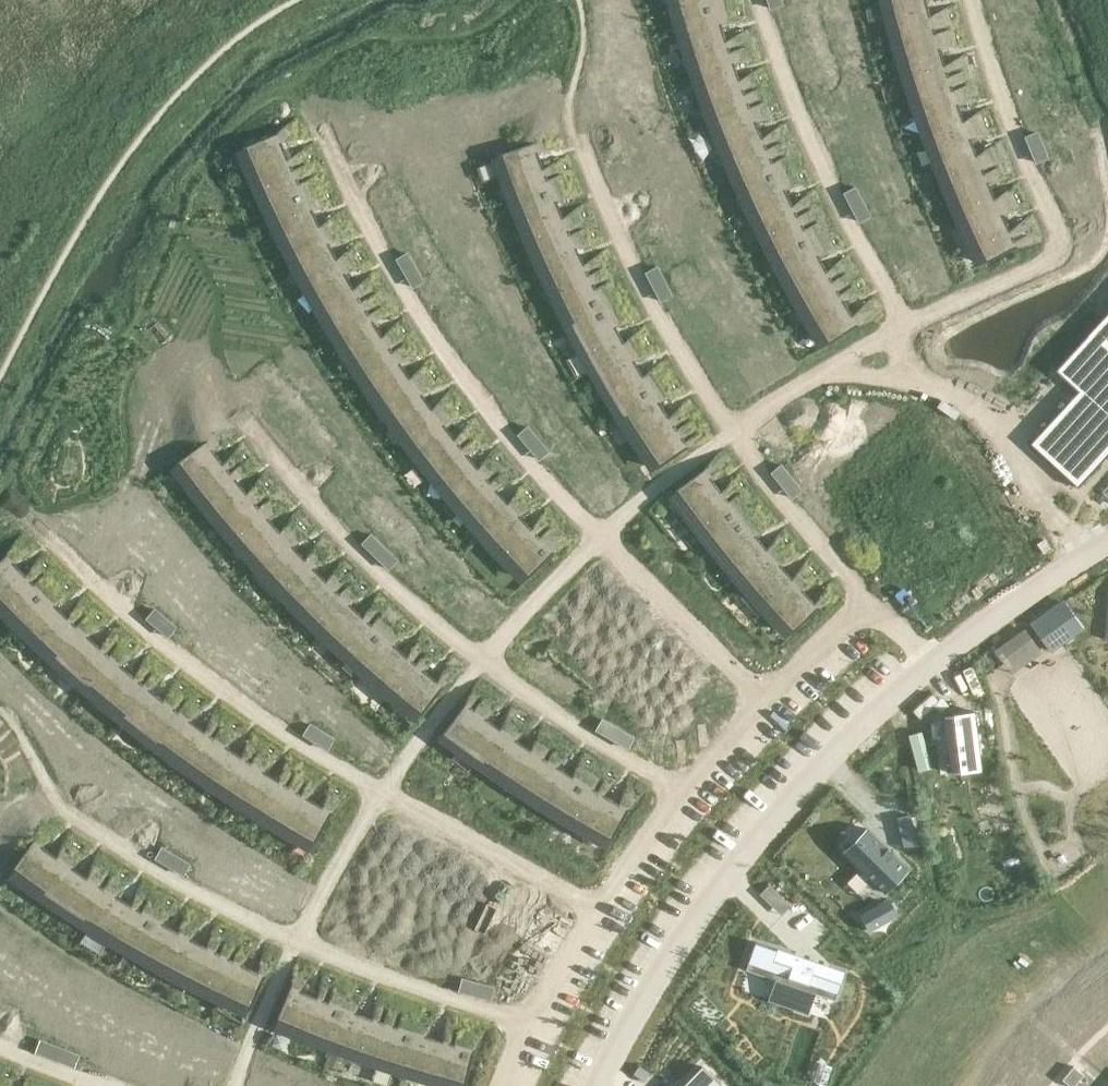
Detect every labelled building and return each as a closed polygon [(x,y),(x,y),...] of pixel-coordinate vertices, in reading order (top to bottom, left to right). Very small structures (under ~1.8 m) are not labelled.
[(675,3),(677,11),(679,18),(681,25),(718,14),(716,7),(713,0),(674,0),(675,3)] [(888,5),(890,13),(892,20),(894,27),(896,35),(898,42),(900,49),(937,39),(935,31),(933,24),(931,17),(929,10),(927,3),(926,0),(908,0),(888,5)] [(718,14),(681,25),(684,33),(686,40),(688,47),(691,54),(693,62),(695,69),(731,57),(729,50),(727,43),(724,36),(722,29),(720,21),(718,14)] [(937,39),(900,49),(902,57),(905,64),(907,71),(909,78),(911,86),(914,93),(950,81),(947,74),(945,67),(943,60),(941,53),(939,46),(937,39)] [(731,57),(695,69),(698,76),(700,83),(703,91),(706,98),(708,105),(711,112),(714,119),(716,126),(752,112),(749,105),(746,98),(744,92),(741,85),(739,78),(736,71),(734,64),(731,57)] [(950,81),(914,93),(917,101),(919,110),(922,118),(925,127),(928,135),(931,143),(967,130),(964,122),(961,114),(958,106),(955,97),(953,89),(950,81)] [(752,112),(716,126),(719,133),(722,140),(725,147),(728,154),(731,161),(734,168),(737,175),(740,182),(743,189),(746,196),(781,180),(778,174),(775,167),(772,160),(769,153),(766,147),(763,140),(760,133),(757,126),(754,119),(752,112)] [(967,130),(931,143),(935,152),(938,160),(941,168),(944,176),(948,185),(951,193),(986,178),(983,170),(980,162),(976,154),(973,146),(970,138),(967,130)] [(277,133),(242,147),(245,154),(248,162),(251,169),(254,176),(257,183),(260,190),(264,197),(267,204),(270,211),(274,218),(308,201),(305,195),(301,188),(298,181),(295,174),(292,167),(289,161),(286,154),(283,147),(280,140),(277,133)] [(534,142),(498,155),(500,162),(503,169),(506,177),(508,184),(511,191),(514,198),(517,205),(520,213),(555,198),(552,191),(549,184),(547,177),(544,170),(541,163),(539,156),(536,149),(534,142)] [(986,178),(951,193),(955,202),(959,212),(963,221),(998,205),(994,196),(990,187),(986,178)] [(781,180),(746,196),(749,203),(753,210),(756,217),(759,224),(763,231),(766,238),(769,244),(773,251),(776,258),(780,265),(813,247),(810,240),(807,234),(803,227),(800,221),(797,214),(793,207),(790,201),(787,194),(784,187),(781,180)] [(555,198),(520,213),(523,220),(526,227),(529,234),(532,241),(535,248),(538,255),(572,239),(569,232),(566,226),(564,219),(561,212),(558,205),(555,198)] [(308,201),(274,218),(278,226),(282,235),(286,244),(291,252),(324,235),(320,226),(316,218),(312,210),(308,201)] [(998,205),(963,221),(966,228),(970,235),(973,242),(976,249),(980,256),(983,263),(1017,246),(1014,240),(1011,233),(1007,226),(1004,219),(1001,212),(998,205)] [(324,235),(291,252),(295,260),(299,269),(304,277),(309,286),(342,267),(337,259),(333,251),(329,243),(324,235)] [(572,239),(538,255),(541,262),(544,269),(547,275),(550,282),(554,289),(557,296),(560,303),(564,310),(567,317),(571,323),(604,306),(601,299),(598,293),(594,286),(591,279),(588,273),(585,266),(582,259),(578,253),(575,246),(572,239)] [(813,247),(780,265),(784,271),(787,278),(791,285),(795,291),(798,298),(802,305),(835,286),(831,279),(828,273),(824,266),(821,260),(817,253),(813,247)] [(342,267),(309,286),(312,292),(316,299),(320,306),(324,312),(327,319),(331,325),(335,332),(339,338),(372,318),(368,312),(364,306),(360,299),(356,293),(353,287),(349,280),(345,274),(342,267)] [(835,286),(802,305),(806,311),(810,318),(814,325),(818,331),(822,338),(826,345),(858,325),(854,318),(850,312),(846,305),(843,299),(839,292),(835,286)] [(604,306),(571,323),(574,329),(577,335),(580,341),(583,347),(586,353),(590,359),(593,364),(596,370),(629,352),(626,346),(623,340),(620,335),(617,329),(614,323),(610,317),(607,312),(604,306)] [(1031,446),(1079,488),(1107,455),(1107,314),(1056,372),(1079,393),(1031,446)] [(372,318),(339,338),(343,345),(347,351),(351,358),(355,364),(360,371),(364,377),(395,356),(391,350),(387,344),(383,337),(379,331),(375,325),(372,318)] [(629,352),(596,370),(599,376),(603,382),(606,388),(610,393),(613,399),(616,405),(620,411),(623,416),(656,396),(652,391),(649,385),(645,380),(642,374),(639,368),(636,363),(632,357),(629,352)] [(395,356),(364,377),(369,385),(374,393),(380,401),(385,408),(416,387),(411,379),(406,371),(401,364),(395,356)] [(416,387),(385,408),(391,416),(396,424),(402,432),(408,439),(438,417),(432,409),(427,402),(422,394),(416,387)] [(656,396),(623,416),(627,423),(632,429),(636,436),(640,442),(644,449),(649,455),(653,462),(657,468),(689,447),(684,440),(680,434),(676,428),(672,422),(668,415),(664,409),(660,403),(656,396)] [(438,417),(408,439),(412,445),(417,451),(421,457),(426,464),(431,470),(436,475),(465,452),(461,446),(456,440),(451,434),(447,428),(442,423),(438,417)] [(206,441),(176,463),(180,470),(185,476),(190,482),(194,488),(199,494),(204,500),(234,477),(229,471),(224,465),(220,459),(215,453),(211,447),(206,441)] [(465,452),(436,475),(440,481),(445,487),(450,493),(455,499),(460,505),(465,511),(493,486),(489,480),(484,475),(479,469),(474,463),(470,458),(465,452)] [(705,469),(674,491),(677,496),(681,501),(685,506),(688,511),(692,516),(696,521),(700,526),(703,531),(707,536),(711,541),(741,517),(737,513),(733,508),(730,503),(726,498),(722,494),(719,489),(715,484),(712,479),(708,474),(705,469)] [(234,477),(204,500),(209,506),(214,512),(219,518),(223,524),(228,530),(233,536),(262,511),(257,505),(253,500),(248,494),(243,488),(238,483),(234,477)] [(493,486),(465,511),(470,516),(475,522),(480,528),(485,534),(513,508),(508,503),(503,497),(498,492),(493,486)] [(513,508),(485,534),(490,539),(495,545),(500,551),(506,556),(511,562),(516,568),(522,573),(527,579),(554,552),(549,547),(544,541),(539,536),(533,530),(528,525),(523,519),(518,514),(513,508)] [(262,511),(233,536),(239,543),(246,550),(252,557),(258,564),(287,539),(280,532),(274,525),(268,518),(262,511)] [(741,517),(711,541),(715,546),(719,551),(723,557),(728,562),(732,567),(736,572),(741,577),(745,582),(774,557),(769,552),(765,548),(761,543),(757,538),(753,533),(749,528),(745,522),(741,517)] [(287,539),(258,564),(265,571),(271,578),(278,585),(284,592),(312,566),(305,559),(299,552),(293,546),(287,539)] [(0,561),(0,603),(5,609),(11,614),(16,620),(22,625),(48,598),(43,593),(38,587),(32,582),(27,577),(22,571),(17,566),(12,560),(7,555),(0,561)] [(774,557),(745,582),(749,587),(753,592),(757,596),(762,601),(766,606),(770,611),(798,585),(794,581),(790,576),(786,571),(782,567),(778,562),(774,557)] [(312,566),(284,592),(290,598),(295,603),(300,609),(306,614),(311,619),(317,625),(343,598),(338,592),(333,587),(327,582),(322,577),(317,571),(312,566)] [(798,585),(770,611),(774,615),(777,618),(781,622),(784,626),(788,630),(791,634),(819,608),(816,604),(812,600),(809,596),(805,593),(802,589),(798,585)] [(48,598),(22,625),(27,630),(32,636),(38,641),(43,646),(49,651),(55,657),(80,629),(75,624),(70,619),(64,614),(59,608),(54,603),(48,598)] [(343,598),(317,625),(322,630),(328,635),(333,641),(339,646),(344,651),(350,656),(356,661),(361,666),(386,638),(381,633),(375,628),(370,623),(365,618),(359,613),(354,608),(348,603),(343,598)] [(1063,603),(1031,626),(1050,652),(1071,637),(1058,619),(1069,612),(1063,603)] [(80,629),(55,657),(60,662),(66,667),(71,672),(77,677),(83,682),(89,687),(113,659),(108,654),(102,649),(97,644),(91,639),(86,634),(80,629)] [(386,638),(361,666),(367,671),(373,676),(378,681),(384,686),(390,691),(396,696),(420,667),(414,662),(409,657),(403,653),(398,648),(392,643),(386,638)] [(113,659),(89,687),(94,692),(100,697),(106,702),(112,707),(118,712),(124,717),(148,687),(142,682),(136,678),(130,673),(125,668),(119,663),(113,659)] [(420,667),(396,696),(402,701),(408,706),(414,711),(420,716),(444,686),(438,681),(432,677),(426,672),(420,667)] [(148,687),(124,717),(130,721),(136,726),(142,731),(148,736),(154,740),(160,745),(183,714),(177,710),(171,705),(165,701),(159,696),(153,692),(148,687)] [(466,703),(443,733),(450,739),(457,744),(465,750),(472,755),(479,760),(487,765),(508,734),(501,729),(494,724),(487,719),(480,714),(473,709),(466,703)] [(975,712),(944,716),(951,770),(981,766),(975,712)] [(183,714),(160,745),(166,749),(172,754),(178,758),(184,763),(190,767),(197,772),(219,741),(212,736),(206,732),(200,728),(194,723),(188,719),(183,714)] [(508,734),(487,765),(494,770),(501,775),(509,780),(516,785),(524,790),(531,795),(552,763),(544,758),(537,754),(530,749),(523,744),(516,739),(508,734)] [(219,741),(197,772),(203,776),(209,780),(216,785),(222,789),(228,793),(235,797),(255,766),(249,761),(243,757),(237,753),(231,749),(225,745),(219,741)] [(552,763),(531,795),(538,799),(544,803),(551,807),(557,811),(577,779),(570,775),(564,771),(558,767),(552,763)] [(255,766),(235,797),(241,801),(247,806),(254,810),(260,814),(267,818),(273,822),(293,789),(287,785),(280,781),(274,777),(268,774),(262,770),(255,766)] [(577,779),(557,811),(564,815),(570,819),(577,823),(584,827),(590,831),(597,835),(604,838),(611,842),(629,809),(622,805),(616,802),(609,798),(603,794),(596,790),(590,787),(583,783),(577,779)] [(293,789),(273,822),(280,826),(287,830),(293,834),(300,837),(307,841),(314,845),(332,812),(326,808),(319,805),(312,801),(306,797),(299,793),(293,789)] [(911,815),(897,818),(904,846),(918,843),(911,815)] [(844,850),(843,851),(885,893),(886,893),(885,892),(907,870),(908,871),(908,870),(866,828),(865,829),(867,831),(846,853),(844,850)] [(34,840),(12,871),(20,876),(28,882),(35,888),(44,893),(65,862),(57,857),(49,851),(42,846),(34,840)] [(65,862),(44,893),(51,898),(58,903),(66,908),(73,913),(81,918),(88,923),(108,891),(101,886),(94,881),(87,877),(79,872),(72,867),(65,862)] [(770,884),(759,894),(768,903),(778,893),(770,884)] [(108,891),(88,923),(95,927),(101,931),(108,935),(114,939),(121,943),(127,946),(134,950),(140,954),(159,921),(153,917),(146,914),(140,910),(134,906),(127,902),(121,898),(115,895),(108,891)] [(159,921),(140,954),(147,958),(154,962),(160,965),(167,969),(185,935),(179,932),(172,928),(166,925),(159,921)] [(185,935),(167,969),(176,974),(185,978),(194,983),(203,988),(212,992),(221,997),(238,962),(229,958),(220,954),(211,949),(203,945),(194,940),(185,935)] [(755,942),(746,970),(786,984),(779,1004),(794,1009),(794,1011),(804,1014),(805,1012),(808,1013),(815,993),(835,1000),(845,972),(755,942)] [(238,962),(221,997),(228,1000),(236,1003),(243,1007),(250,1010),(266,975),(259,972),(252,969),(245,966),(238,962)] [(291,987),(276,1021),(283,1024),(290,1027),(297,1030),(305,1033),(312,1036),(319,1039),(326,1042),(334,1044),(347,1009),(340,1006),(333,1004),(326,1001),(319,998),(312,995),(305,992),(298,989),(291,987)] [(347,1009),(334,1044),(341,1047),(348,1050),(355,1052),(362,1055),(369,1057),(377,1060),(384,1062),(391,1065),(398,1067),(406,1069),(417,1033),(410,1031),(403,1028),(396,1026),(389,1024),(382,1021),(375,1019),(368,1017),(361,1014),(354,1012),(347,1009)] [(406,1069),(413,1071),(420,1074),(428,1076),(435,1078),(443,1080),(450,1082),(458,1084),(464,1085),(465,1085),(475,1050),(468,1048),(460,1046),(453,1044),(446,1042),(439,1040),(431,1037),(424,1035),(417,1033),(406,1069)] [(1074,1064),(1069,1071),(1078,1079),(1084,1073),(1074,1064)] [(682,1085),(720,1085),(721,1085),(702,1066),(682,1085)] [(1063,1077),(1073,1085),(1078,1079),(1069,1071),(1063,1077)]
